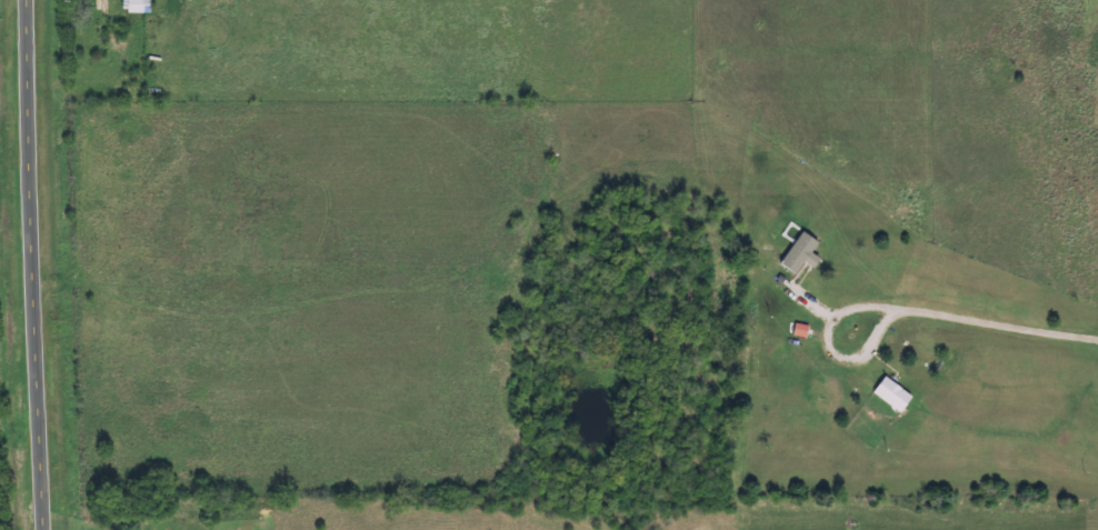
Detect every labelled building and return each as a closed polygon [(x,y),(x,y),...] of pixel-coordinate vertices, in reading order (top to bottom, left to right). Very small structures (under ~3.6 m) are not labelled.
[(784,266),(800,275),(807,262),(819,268),(824,259),(815,254),(822,241),(803,231),(784,266)] [(875,397),(905,414),(916,395),(886,378),(875,397)]
